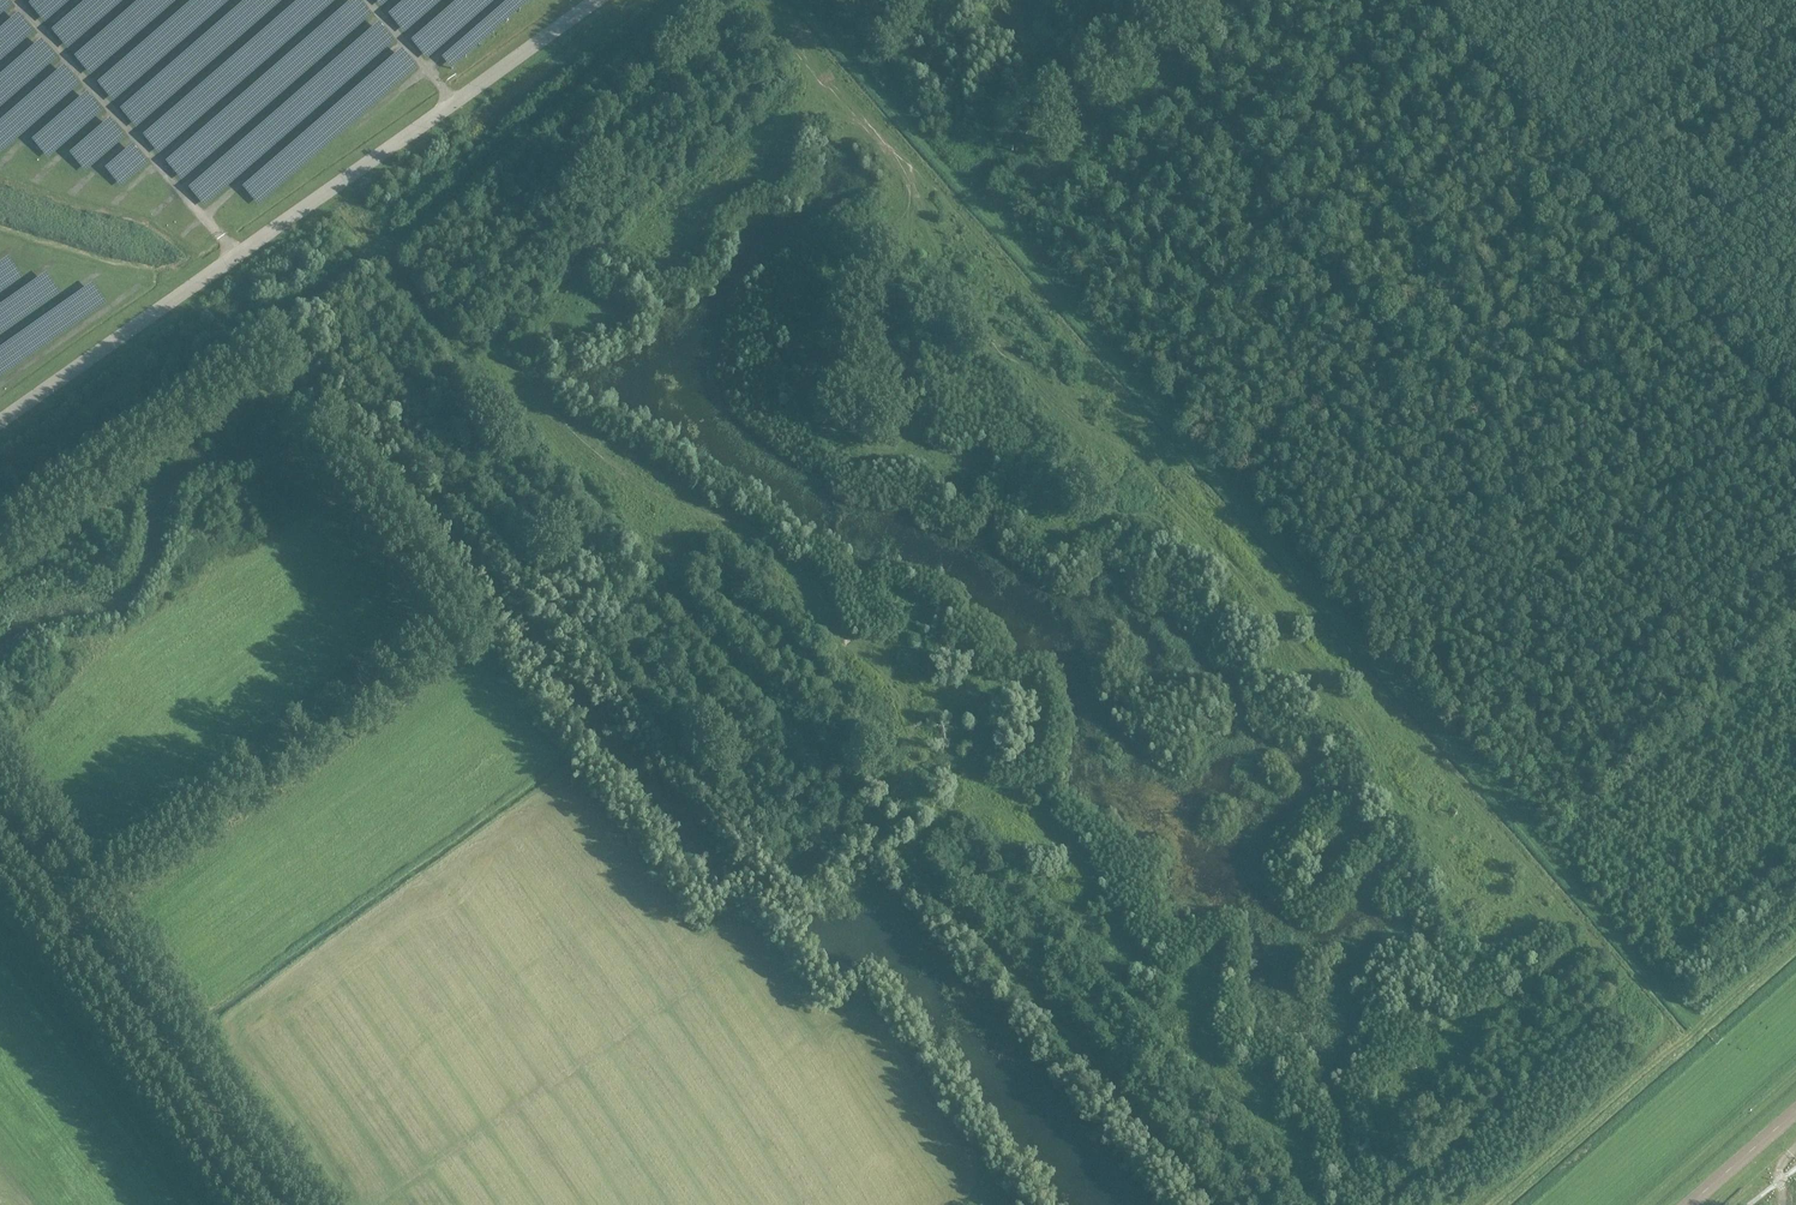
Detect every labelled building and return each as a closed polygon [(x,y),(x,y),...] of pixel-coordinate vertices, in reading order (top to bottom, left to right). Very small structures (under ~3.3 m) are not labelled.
[(283,147),(286,163),(301,160),(299,145),(283,147)]
